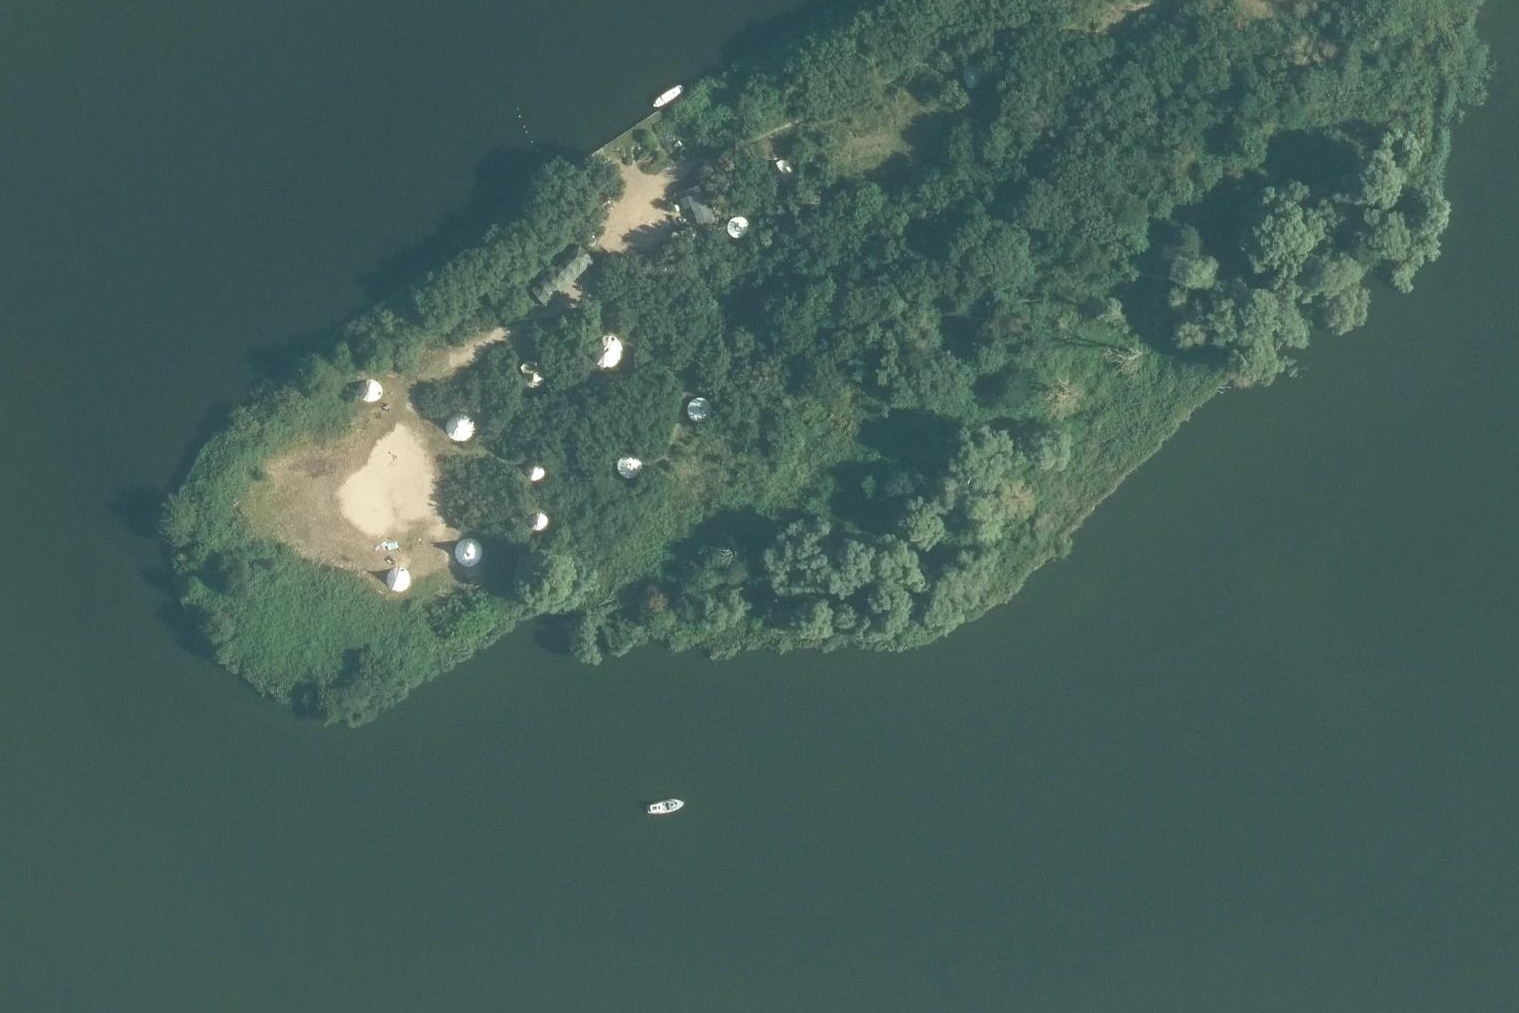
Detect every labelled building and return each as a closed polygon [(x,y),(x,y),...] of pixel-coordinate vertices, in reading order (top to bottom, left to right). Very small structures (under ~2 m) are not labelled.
[(709,195),(697,203),(721,242),(733,235),(709,195)]
